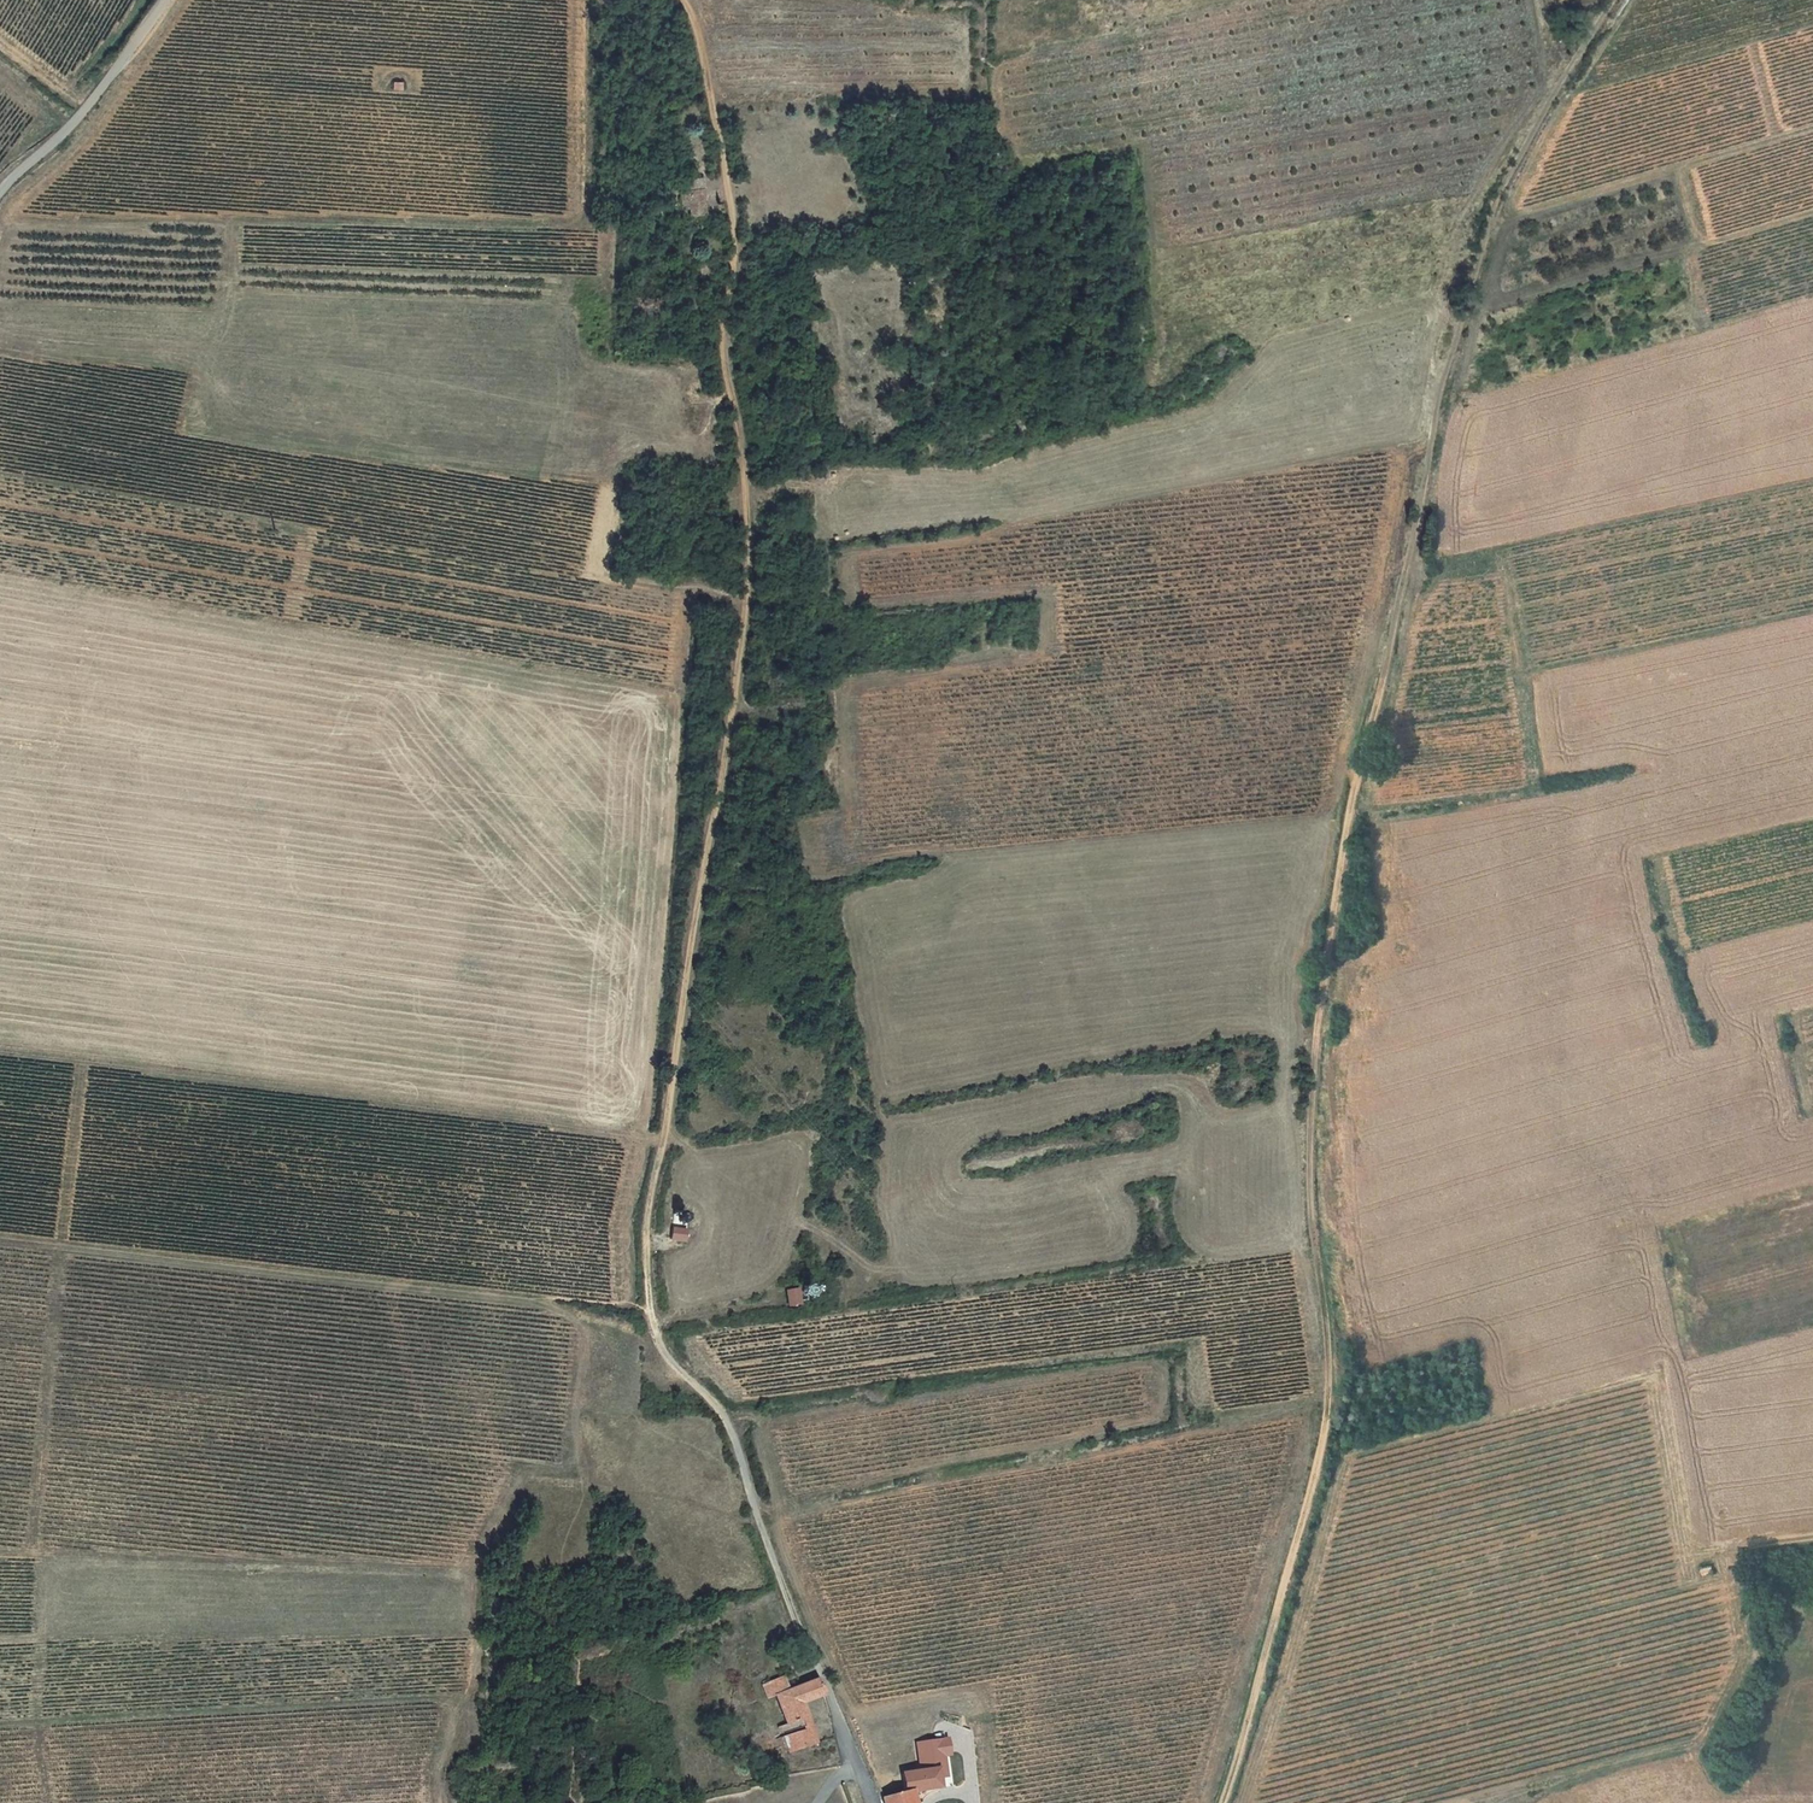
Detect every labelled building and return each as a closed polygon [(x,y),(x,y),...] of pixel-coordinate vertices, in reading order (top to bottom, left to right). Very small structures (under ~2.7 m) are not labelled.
[(695,187),(696,213),(708,212),(707,187),(695,187)] [(684,1241),(685,1228),(669,1227),(668,1240),(684,1241)] [(796,1292),(785,1295),(787,1308),(798,1306),(796,1292)] [(1713,1575),(1711,1566),(1703,1568),(1701,1569),(1701,1572),(1702,1574),(1703,1575),(1705,1576),(1708,1576),(1713,1575)] [(788,1692),(783,1679),(762,1686),(767,1701),(775,1698),(786,1726),(781,1728),(780,1728),(783,1735),(804,1727),(802,1720),(806,1719),(801,1705),(823,1696),(816,1681),(788,1692)] [(786,1726),(775,1698),(767,1701),(778,1729),(781,1728),(786,1726)] [(816,1744),(806,1719),(802,1720),(804,1727),(806,1731),(812,1746),(816,1744)] [(812,1746),(806,1731),(784,1738),(790,1753),(812,1746)] [(911,1793),(939,1789),(939,1788),(936,1770),(901,1775),(903,1792),(882,1799),(883,1802),(913,1802),(911,1793)]
